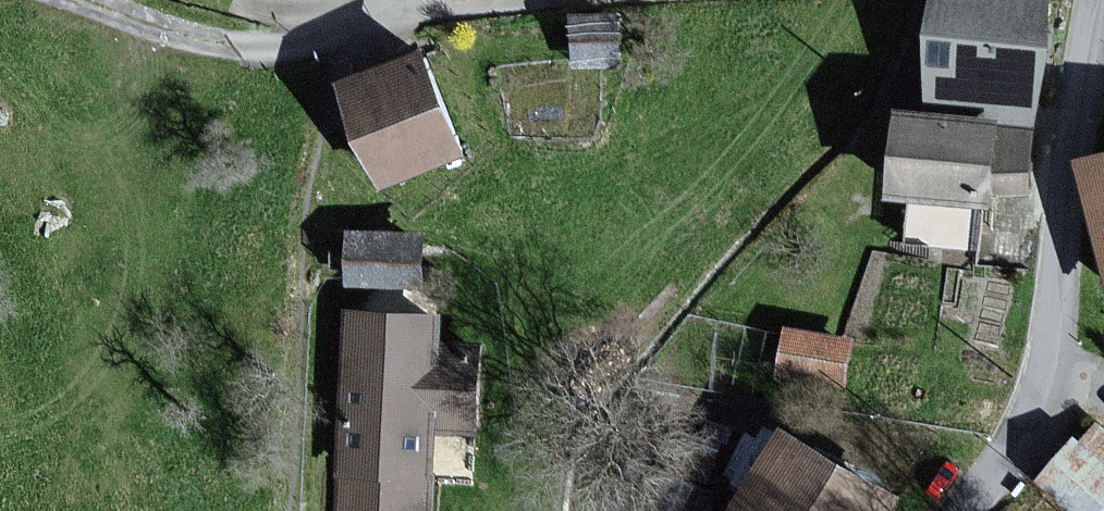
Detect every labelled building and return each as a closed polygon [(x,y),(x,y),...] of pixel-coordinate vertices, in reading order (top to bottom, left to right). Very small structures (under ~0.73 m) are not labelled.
[(1047,0),(936,0),(927,94),(996,100),(995,118),(1035,122),(1047,0)] [(460,153),(415,55),(339,90),(385,188),(460,153)] [(1026,196),(1031,134),(999,132),(1000,121),(894,113),(887,199),(991,206),(991,193),(1026,196)] [(1078,160),(1103,251),(1103,153),(1078,160)] [(424,290),(426,234),(344,231),(342,287),(424,290)] [(440,316),(347,312),(338,510),(430,510),(431,479),(473,481),(479,344),(439,342),(440,316)] [(848,340),(785,331),(778,376),(841,385),(848,340)] [(1099,425),(1081,444),(1074,437),(1035,478),(1070,510),(1103,510),(1103,429),(1099,425)] [(779,433),(735,510),(894,510),(900,501),(779,433)]
